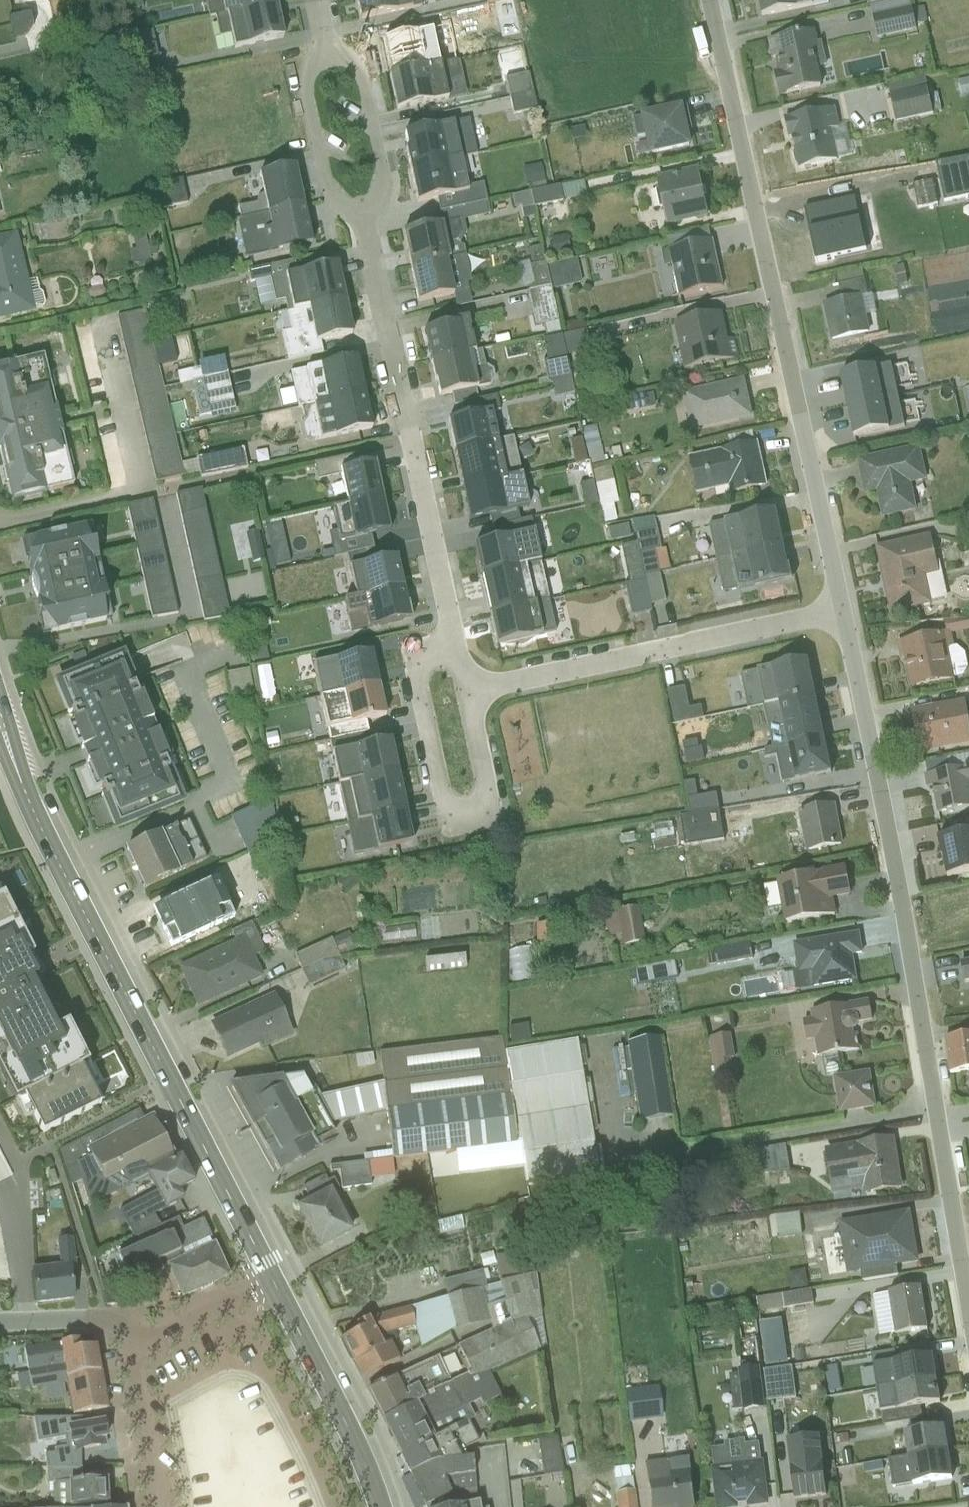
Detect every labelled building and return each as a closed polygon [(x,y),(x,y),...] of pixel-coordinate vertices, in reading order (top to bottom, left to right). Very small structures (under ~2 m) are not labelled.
[(217,18),(265,7),(264,0),(213,0),(217,18)] [(419,11),(417,0),(348,0),(354,26),(419,11)] [(825,8),(823,0),(753,0),(757,22),(825,8)] [(867,39),(905,31),(898,0),(859,0),(867,39)] [(225,50),(272,40),(265,7),(217,18),(225,50)] [(779,101),(825,90),(813,35),(766,45),(779,101)] [(854,40),(820,47),(824,65),(857,59),(854,40)] [(386,113),(441,102),(433,67),(379,79),(386,113)] [(494,116),(517,114),(515,79),(492,80),(494,116)] [(885,121),(924,116),(919,81),(879,87),(885,121)] [(648,162),(690,151),(679,109),(637,120),(648,162)] [(837,133),(833,112),(781,122),(791,174),(837,166),(830,134),(837,133)] [(395,137),(402,172),(455,161),(448,126),(395,137)] [(409,205),(462,194),(455,161),(402,172),(409,205)] [(247,178),(255,217),(299,209),(291,169),(247,178)] [(664,232),(707,221),(696,172),(652,183),(664,232)] [(567,183),(545,188),(549,204),(570,199),(567,183)] [(501,198),(504,211),(547,201),(543,187),(501,198)] [(149,209),(165,211),(167,195),(150,193),(149,209)] [(812,258),(849,250),(838,198),(801,205),(812,258)] [(262,257),(307,248),(299,209),(255,217),(262,257)] [(395,237),(401,270),(442,263),(436,230),(395,237)] [(30,316),(11,236),(0,239),(0,323),(30,316)] [(679,301),(721,291),(710,244),(668,255),(679,301)] [(513,253),(515,267),(528,265),(526,252),(513,253)] [(407,301),(447,294),(442,263),(401,270),(407,301)] [(511,270),(519,331),(528,329),(530,339),(544,337),(537,291),(563,288),(560,263),(511,270)] [(296,311),(338,301),(330,267),(288,277),(296,311)] [(828,344),(868,337),(861,299),(821,307),(828,344)] [(304,347),(347,337),(338,301),(296,311),(304,347)] [(135,487),(163,481),(132,315),(104,320),(135,487)] [(683,374),(732,364),(721,315),(672,326),(683,374)] [(414,336),(420,365),(463,355),(457,327),(414,336)] [(274,364),(296,359),(289,332),(266,338),(274,364)] [(428,401),(471,392),(463,355),(420,365),(428,401)] [(163,390),(174,388),(181,420),(195,417),(193,411),(219,406),(209,359),(183,365),(184,370),(160,375),(163,390)] [(308,369),(317,407),(357,397),(348,360),(308,369)] [(551,361),(528,363),(530,387),(554,385),(551,361)] [(63,490),(33,362),(0,369),(0,492),(3,504),(63,490)] [(845,387),(858,444),(905,434),(892,377),(845,387)] [(691,438),(751,423),(741,383),(682,398),(691,438)] [(325,441),(365,431),(357,397),(317,407),(325,441)] [(488,418),(445,427),(451,456),(494,447),(488,418)] [(576,468),(590,463),(577,432),(564,437),(576,468)] [(451,456),(459,493),(494,486),(517,481),(509,444),(494,447),(451,456)] [(729,498),(765,490),(754,445),(685,461),(694,499),(727,491),(729,498)] [(924,486),(916,451),(856,464),(863,498),(874,496),(880,524),(914,516),(909,489),(924,486)] [(227,454),(187,459),(188,474),(229,470),(227,454)] [(368,472),(338,478),(336,466),(310,472),(314,488),(337,483),(344,513),(376,506),(368,472)] [(577,488),(586,529),(605,525),(596,484),(577,488)] [(576,485),(564,487),(568,512),(580,509),(576,485)] [(459,493),(466,526),(501,519),(494,486),(459,493)] [(211,621),(189,495),(113,508),(133,626),(161,621),(163,629),(211,621)] [(383,538),(376,506),(344,513),(332,516),(340,548),(383,538)] [(714,565),(780,550),(772,516),(707,531),(714,565)] [(527,525),(490,533),(493,548),(473,552),(479,581),(537,568),(527,525)] [(247,531),(256,571),(276,567),(267,526),(247,531)] [(32,644),(103,625),(78,529),(6,548),(32,644)] [(624,558),(646,552),(641,531),(619,537),(624,558)] [(936,579),(927,537),(872,548),(887,620),(929,611),(923,582),(936,579)] [(234,565),(245,565),(245,543),(233,543),(234,565)] [(722,598),(787,583),(780,550),(714,565),(722,598)] [(398,595),(391,564),(345,574),(352,604),(398,595)] [(537,568),(479,581),(488,620),(545,607),(537,568)] [(631,578),(637,640),(656,638),(650,576),(631,578)] [(960,580),(947,581),(949,600),(963,598),(960,580)] [(405,628),(398,595),(352,604),(343,606),(350,640),(405,628)] [(545,607),(488,620),(495,651),(552,639),(545,607)] [(966,636),(967,623),(936,622),(935,634),(966,636)] [(908,692),(952,682),(942,636),(898,646),(908,692)] [(41,690),(75,768),(145,737),(111,659),(41,690)] [(317,704),(376,691),(369,659),(310,671),(317,704)] [(751,712),(809,699),(802,665),(743,678),(751,712)] [(207,678),(212,700),(236,694),(230,672),(207,678)] [(363,727),(383,723),(376,691),(317,704),(327,747),(365,739),(363,727)] [(751,712),(759,750),(818,737),(809,699),(751,712)] [(968,750),(968,749),(960,706),(908,716),(917,761),(968,750)] [(105,837),(175,806),(145,737),(75,768),(105,837)] [(768,790),(827,777),(818,737),(759,750),(768,790)] [(336,790),(395,777),(388,747),(368,751),(365,739),(327,747),(336,790)] [(922,778),(930,819),(968,811),(968,810),(964,786),(968,785),(968,769),(922,778)] [(336,790),(345,830),(403,818),(395,777),(336,790)] [(679,813),(708,809),(706,792),(677,796),(679,813)] [(251,803),(215,819),(231,853),(267,836),(251,803)] [(804,857),(841,850),(834,808),(797,815),(804,857)] [(688,844),(719,842),(717,810),(686,813),(688,844)] [(351,860),(407,848),(404,836),(407,835),(403,818),(345,830),(351,860)] [(133,894),(206,869),(192,829),(119,854),(133,894)] [(933,842),(941,881),(968,876),(968,835),(933,842)] [(849,900),(844,870),(771,882),(779,928),(834,919),(831,903),(849,900)] [(25,962),(31,959),(0,897),(0,975),(25,962)] [(165,956),(200,940),(183,901),(147,916),(165,956)] [(608,936),(608,946),(623,945),(620,911),(589,913),(591,937),(608,936)] [(400,945),(400,927),(364,927),(364,945),(400,945)] [(861,956),(858,936),(792,947),(797,979),(812,977),(814,991),(855,984),(851,958),(861,956)] [(192,1007),(254,979),(237,942),(175,970),(192,1007)] [(316,943),(279,958),(291,988),(328,974),(316,943)] [(708,965),(742,958),(741,949),(706,956),(708,965)] [(517,983),(516,951),(494,952),(495,984),(517,983)] [(410,976),(447,976),(447,958),(410,958),(410,976)] [(617,968),(621,987),(660,979),(656,960),(617,968)] [(0,975),(0,1080),(11,1102),(21,1097),(42,1138),(99,1109),(80,1071),(87,1068),(66,1027),(59,1031),(25,962),(0,975)] [(956,968),(960,988),(968,986),(968,965),(956,968)] [(221,1065),(284,1035),(267,998),(204,1028),(221,1065)] [(870,1024),(867,1005),(807,1014),(808,1022),(799,1023),(805,1063),(858,1055),(854,1027),(870,1024)] [(716,1036),(698,1038),(702,1073),(720,1071),(716,1036)] [(655,1118),(646,1038),(611,1042),(620,1121),(655,1118)] [(488,1039),(366,1055),(379,1154),(503,1138),(507,1168),(582,1158),(566,1041),(489,1051),(488,1039)] [(942,1042),(946,1076),(968,1073),(968,1039),(942,1042)] [(225,1087),(252,1137),(291,1115),(264,1066),(225,1087)] [(368,1084),(311,1094),(307,1072),(302,1073),(311,1125),(373,1114),(368,1084)] [(839,1117),(874,1111),(868,1075),(833,1080),(839,1117)] [(272,1174),(312,1153),(291,1115),(252,1137),(272,1174)] [(141,1128),(136,1117),(80,1144),(59,1154),(72,1188),(96,1176),(87,1157),(141,1128)] [(170,1165),(150,1124),(141,1128),(87,1157),(96,1176),(124,1236),(161,1217),(142,1179),(170,1165)] [(830,1202),(900,1192),(892,1141),(822,1151),(830,1202)] [(777,1148),(756,1149),(757,1172),(778,1171),(777,1148)] [(320,1169),(326,1188),(354,1179),(348,1161),(320,1169)] [(174,1197),(190,1189),(176,1162),(170,1165),(142,1179),(161,1217),(179,1208),(174,1197)] [(311,1253),(343,1236),(320,1192),(287,1209),(311,1253)] [(916,1263),(908,1214),(837,1225),(844,1275),(916,1263)] [(789,1233),(786,1215),(764,1218),(767,1237),(789,1233)] [(425,1238),(450,1234),(447,1218),(422,1222),(425,1238)] [(207,1295),(225,1286),(210,1255),(163,1276),(178,1308),(196,1300),(197,1302),(208,1297),(207,1295)] [(793,1273),(777,1274),(779,1292),(795,1290),(793,1273)] [(65,1278),(19,1280),(20,1310),(66,1308),(65,1278)] [(777,1311),(803,1303),(798,1289),(772,1296),(777,1311)] [(892,1339),(926,1333),(919,1291),(885,1297),(892,1339)] [(356,1388),(397,1367),(388,1348),(378,1353),(364,1325),(351,1331),(354,1336),(335,1346),(356,1388)] [(100,1339),(66,1346),(73,1380),(108,1373),(100,1339)] [(878,1393),(937,1384),(933,1360),(874,1370),(878,1393)] [(720,1409),(749,1409),(749,1361),(728,1361),(728,1376),(720,1376),(720,1409)] [(108,1373),(73,1380),(81,1414),(115,1406),(108,1373)] [(379,1423),(414,1407),(400,1378),(365,1394),(379,1423)] [(885,1429),(923,1422),(921,1411),(941,1407),(937,1384),(878,1393),(885,1429)] [(615,1424),(647,1424),(647,1389),(614,1390),(615,1424)] [(431,1443),(414,1407),(379,1423),(397,1459),(431,1443)] [(3,1419),(4,1436),(52,1435),(51,1418),(3,1419)] [(118,1421),(69,1425),(71,1450),(120,1447),(118,1421)] [(908,1461),(947,1455),(943,1430),(905,1437),(908,1461)] [(788,1444),(795,1504),(829,1499),(821,1440),(788,1444)] [(431,1443),(397,1459),(406,1479),(441,1462),(431,1443)] [(530,1479),(547,1477),(542,1443),(525,1445),(530,1479)] [(757,1448),(708,1454),(715,1506),(764,1506),(757,1448)] [(20,1456),(20,1469),(44,1468),(43,1455),(20,1456)] [(894,1492),(952,1482),(947,1455),(908,1461),(889,1464),(894,1492)] [(441,1462),(406,1479),(420,1506),(431,1506),(448,1499),(441,1484),(449,1480),(441,1462)] [(688,1474),(661,1477),(660,1466),(638,1468),(641,1506),(691,1506),(688,1474)] [(79,1484),(81,1506),(118,1504),(117,1477),(102,1478),(101,1468),(71,1470),(72,1485),(79,1484)] [(614,1471),(599,1471),(600,1488),(614,1487),(614,1471)] [(514,1498),(516,1506),(534,1506),(532,1495),(514,1498)]
